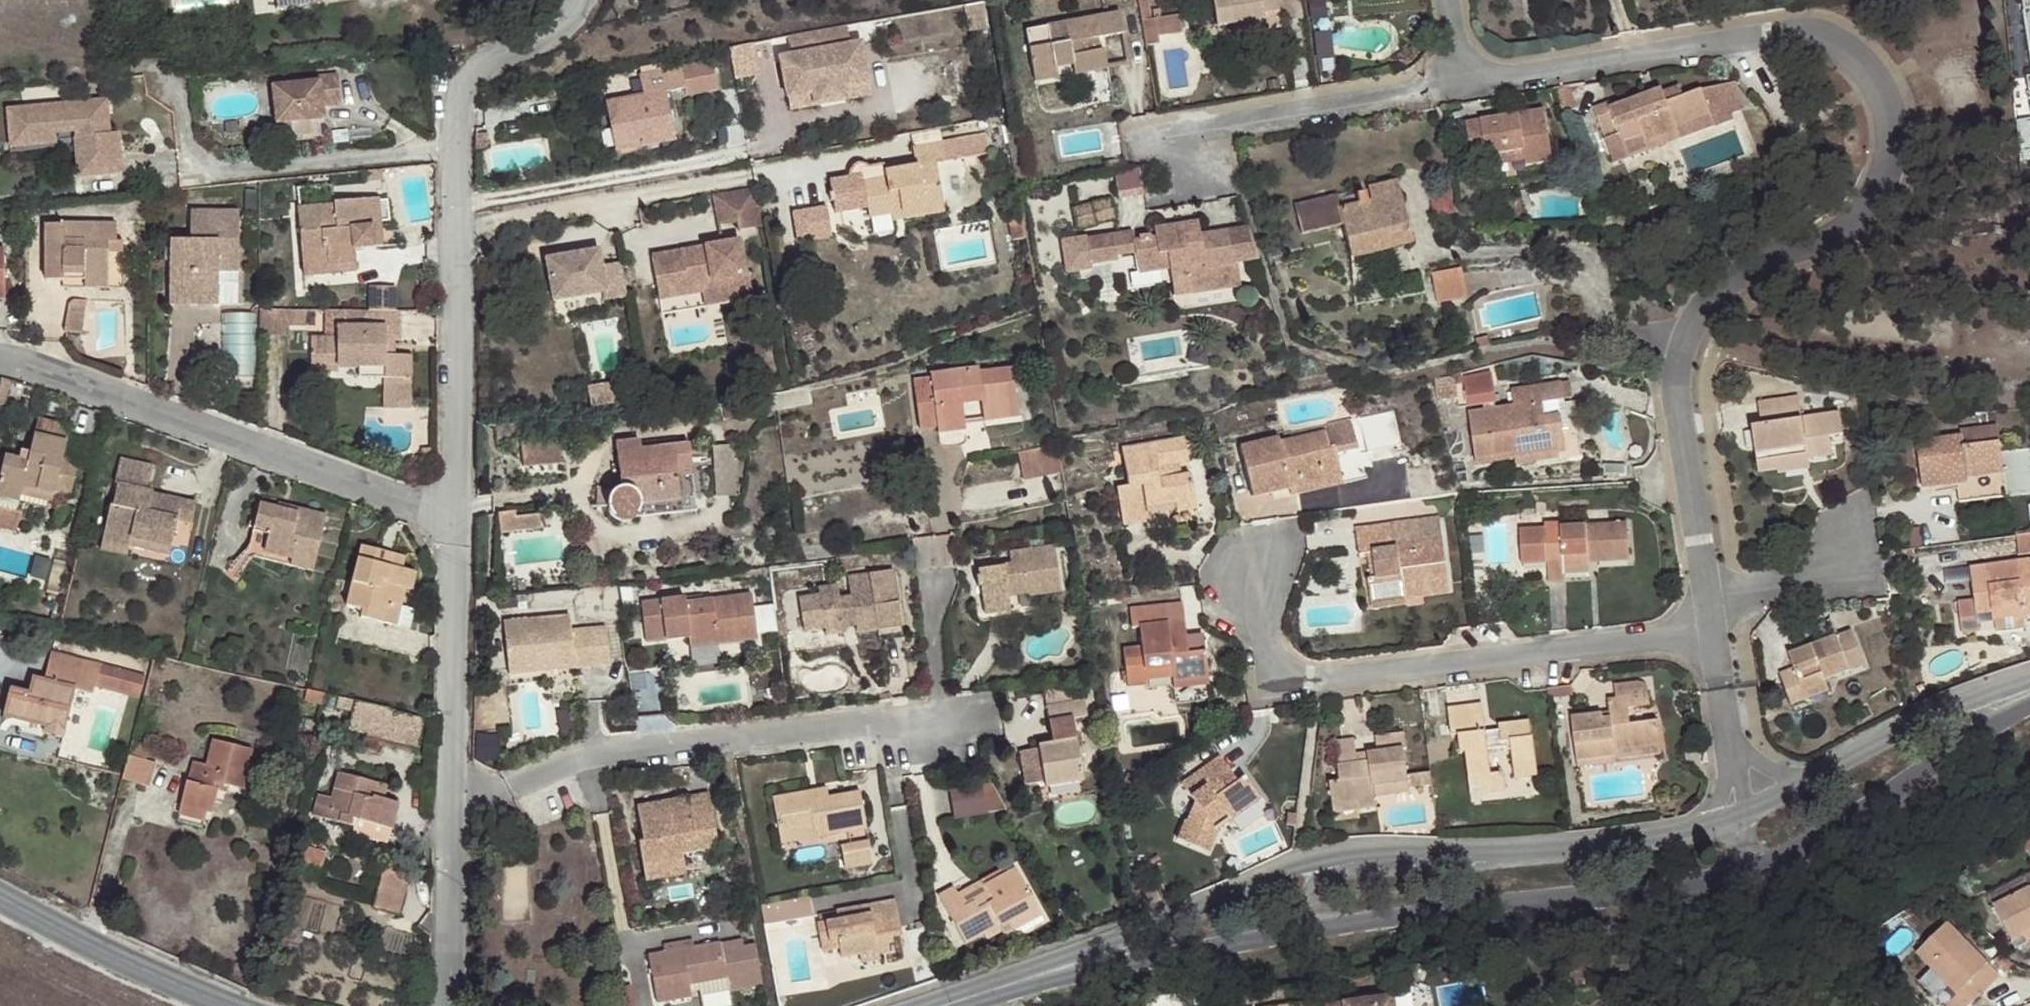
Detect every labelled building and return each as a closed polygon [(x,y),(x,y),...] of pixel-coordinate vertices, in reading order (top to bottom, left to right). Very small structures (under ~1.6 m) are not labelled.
[(1217,25),(1233,22),(1263,17),(1265,28),(1283,26),(1279,0),(1213,0),(1217,25)] [(2029,53),(2029,0),(2020,0),(2029,53)] [(1144,6),(1149,42),(1159,40),(1158,34),(1155,20),(1153,5),(1144,6)] [(1126,32),(1123,10),(1049,21),(1052,39),(1032,43),(1036,76),(1059,72),(1057,61),(1073,59),(1075,70),(1108,65),(1107,46),(1089,48),(1088,37),(1126,32)] [(1155,20),(1158,34),(1177,31),(1175,16),(1155,20)] [(1235,33),(1265,28),(1263,17),(1233,22),(1235,33)] [(780,58),(787,98),(869,84),(862,44),(851,46),(848,27),(788,37),(791,56),(780,58)] [(737,76),(772,72),(768,41),(733,44),(737,76)] [(449,55),(438,56),(438,67),(450,68),(449,55)] [(710,61),(700,63),(706,89),(715,87),(710,61)] [(706,89),(700,63),(638,74),(642,95),(612,101),(616,122),(608,124),(614,151),(673,140),(666,96),(665,90),(682,88),(683,93),(706,89)] [(342,103),(339,72),(319,74),(319,80),(304,81),(304,87),(290,88),(289,83),(273,84),(277,122),(325,117),(323,105),(342,103)] [(1742,100),(1733,76),(1703,93),(1709,111),(1711,118),(1742,100)] [(869,84),(787,98),(789,110),(871,95),(869,84)] [(1571,86),(1557,88),(1565,113),(1580,110),(1571,86)] [(666,96),(683,93),(682,88),(665,90),(666,96)] [(1709,111),(1703,93),(1684,99),(1681,88),(1664,93),(1663,90),(1612,109),(1610,103),(1596,108),(1605,135),(1620,130),(1625,144),(1645,137),(1647,143),(1679,132),(1678,128),(1693,124),(1691,117),(1709,111)] [(105,98),(98,99),(99,112),(106,111),(105,98)] [(98,99),(23,106),(27,144),(54,142),(55,142),(54,132),(73,129),(73,139),(74,149),(77,176),(121,171),(117,131),(108,132),(106,111),(99,112),(98,99)] [(616,122),(612,101),(604,102),(608,124),(616,122)] [(27,144),(23,106),(6,108),(10,146),(27,144)] [(1472,160),(1487,158),(1524,152),(1526,162),(1527,168),(1554,164),(1544,111),(1466,124),(1472,160)] [(1693,124),(1711,118),(1709,111),(1691,117),(1693,124)] [(73,139),(73,129),(54,132),(55,142),(54,142),(55,152),(74,149),(73,139)] [(1679,132),(1647,143),(1650,151),(1682,140),(1679,132)] [(986,134),(953,140),(956,159),(990,153),(986,134)] [(953,140),(941,142),(945,160),(956,159),(953,140)] [(870,219),(891,215),(927,209),(923,187),(941,184),(937,162),(945,160),(941,142),(912,147),(916,166),(885,171),(884,164),(860,168),(861,174),(830,180),(836,211),(868,207),(870,219)] [(1524,152),(1487,158),(1488,168),(1526,162),(1524,152)] [(944,177),(966,175),(965,159),(943,161),(944,177)] [(1367,201),(1356,204),(1339,208),(1337,196),(1293,205),(1300,234),(1343,224),(1351,258),(1410,244),(1396,181),(1369,188),(1372,200),(1367,201)] [(927,209),(891,215),(892,221),(945,211),(941,184),(923,187),(927,209)] [(762,226),(755,188),(719,194),(724,222),(739,220),(741,229),(762,226)] [(1354,196),(1356,204),(1367,201),(1366,193),(1354,196)] [(724,222),(719,194),(713,195),(718,223),(724,222)] [(377,228),(385,227),(382,197),(340,201),(341,206),(302,209),(309,278),(361,272),(358,250),(379,248),(377,228)] [(1112,198),(1094,201),(1097,218),(1115,215),(1112,198)] [(831,203),(795,209),(800,240),(836,235),(831,203)] [(219,258),(239,258),(239,209),(191,209),(191,239),(170,239),(171,291),(219,292),(219,258)] [(1202,222),(1186,224),(1188,237),(1204,235),(1202,222)] [(65,275),(86,275),(108,275),(108,252),(124,252),(123,241),(117,241),(117,224),(92,224),(92,241),(63,241),(63,224),(42,225),(42,280),(64,280),(65,275)] [(1136,230),(1090,237),(1094,262),(1120,258),(1120,252),(1139,249),(1142,271),(1172,267),(1176,295),(1244,285),(1240,261),(1258,259),(1250,228),(1204,235),(1188,237),(1186,224),(1158,228),(1159,238),(1154,238),(1154,234),(1142,236),(1143,240),(1137,240),(1136,230)] [(387,247),(385,227),(377,228),(379,248),(387,247)] [(745,274),(739,241),(704,247),(705,252),(694,254),(693,249),(651,256),(657,290),(715,280),(719,305),(751,300),(747,274),(745,274)] [(628,297),(622,262),(602,265),(599,250),(546,258),(553,300),(604,292),(605,301),(628,297)] [(239,303),(239,258),(219,258),(219,292),(171,291),(171,305),(239,303)] [(1461,267),(1433,273),(1438,301),(1466,297),(1461,267)] [(108,275),(86,275),(85,289),(108,289),(108,275)] [(715,280),(657,290),(658,300),(702,293),(704,307),(719,305),(715,280)] [(85,330),(87,298),(72,297),(70,329),(85,330)] [(399,339),(397,308),(364,310),(364,323),(352,324),(352,337),(336,337),(310,337),(310,371),(336,372),(336,366),(356,367),(356,378),(383,377),(409,378),(409,353),(393,354),(386,355),(386,339),(393,339),(399,339)] [(258,375),(256,310),(224,311),(226,376),(258,375)] [(352,324),(336,326),(336,337),(352,337),(352,324)] [(1564,397),(1561,380),(1511,388),(1514,404),(1495,407),(1494,400),(1497,399),(1491,363),(1455,370),(1455,372),(1436,375),(1439,395),(1459,392),(1458,386),(1466,385),(1469,405),(1483,402),(1484,409),(1468,411),(1476,459),(1516,452),(1517,460),(1560,453),(1556,433),(1560,432),(1557,414),(1544,416),(1542,401),(1559,398),(1564,397)] [(932,376),(915,377),(920,426),(937,424),(938,431),(967,428),(966,420),(964,401),(984,399),(986,418),(1020,415),(1014,367),(980,371),(979,366),(930,370),(932,376)] [(409,378),(383,377),(383,409),(409,408),(409,378)] [(1556,433),(1560,453),(1568,451),(1559,398),(1542,401),(1544,416),(1557,414),(1560,432),(1556,433)] [(966,420),(986,418),(984,399),(964,401),(966,420)] [(1759,476),(1782,471),(1781,462),(1807,458),(1807,463),(1810,462),(1834,458),(1831,440),(1844,439),(1840,416),(1802,422),(1799,399),(1758,406),(1763,429),(1752,430),(1759,476)] [(18,501),(21,487),(55,494),(69,498),(78,460),(63,457),(69,428),(48,423),(44,439),(32,436),(28,450),(8,446),(0,482),(0,509),(17,513),(18,501)] [(525,436),(526,465),(564,463),(563,434),(525,436)] [(1922,487),(1954,482),(1953,475),(1963,474),(1964,477),(2001,471),(1996,440),(1962,446),(1960,435),(1915,443),(1922,487)] [(675,465),(690,464),(688,442),(640,449),(638,439),(614,444),(621,490),(617,492),(614,493),(611,494),(609,499),(608,502),(608,507),(610,512),(613,517),(616,519),(621,520),(625,521),(628,520),(632,519),(635,516),(637,512),(639,508),(639,503),(680,498),(676,475),(675,465)] [(1185,439),(1124,449),(1130,485),(1119,487),(1124,523),(1150,519),(1149,506),(1176,502),(1178,509),(1196,506),(1190,473),(1177,475),(1175,463),(1189,461),(1185,439)] [(1331,440),(1324,441),(1328,456),(1335,456),(1331,440)] [(1251,496),(1281,490),(1312,485),(1311,477),(1332,473),(1328,456),(1324,441),(1281,449),(1280,445),(1242,451),(1251,496)] [(740,494),(741,444),(718,443),(717,493),(740,494)] [(1023,453),(1025,475),(1064,473),(1063,450),(1023,453)] [(151,499),(153,494),(153,490),(147,489),(153,465),(121,457),(114,483),(118,484),(113,506),(109,505),(102,542),(130,548),(131,546),(132,538),(172,547),(177,521),(193,525),(198,503),(161,496),(159,501),(151,499)] [(1781,462),(1782,471),(1784,477),(1812,473),(1810,462),(1807,463),(1807,458),(1781,462)] [(691,473),(690,464),(675,465),(676,475),(691,473)] [(1953,475),(1954,482),(1957,497),(2004,489),(2001,471),(1964,477),(1963,474),(1953,475)] [(1311,477),(1312,485),(1333,481),(1332,473),(1311,477)] [(1312,485),(1281,490),(1283,499),(1315,494),(1312,485)] [(21,487),(18,501),(51,510),(55,494),(21,487)] [(287,513),(258,506),(247,556),(313,570),(325,515),(289,506),(287,513)] [(503,512),(504,531),(545,527),(544,509),(503,512)] [(1627,520),(1561,526),(1562,539),(1546,540),(1551,582),(1566,581),(1565,574),(1589,572),(1588,560),(1631,556),(1627,520)] [(1368,579),(1371,596),(1405,592),(1403,585),(1413,584),(1414,587),(1449,583),(1442,535),(1392,542),(1390,523),(1356,528),(1359,554),(1373,552),(1377,578),(1368,579)] [(2029,553),(2029,532),(2020,534),(2024,554),(2029,553)] [(170,554),(172,547),(132,538),(131,546),(170,554)] [(130,548),(102,542),(100,550),(129,555),(130,548)] [(1026,560),(1015,562),(981,567),(981,573),(979,573),(981,583),(983,583),(988,612),(1015,608),(1012,592),(1032,589),(1032,593),(1065,588),(1057,543),(1025,547),(1026,560)] [(375,564),(378,550),(360,545),(346,605),(362,609),(359,617),(385,623),(390,602),(401,605),(405,587),(412,589),(416,573),(403,569),(405,558),(390,554),(388,567),(375,564)] [(1013,549),(1015,562),(1026,560),(1025,547),(1013,549)] [(390,554),(378,550),(375,564),(388,567),(390,554)] [(1961,635),(1978,632),(1977,624),(1993,622),(1993,620),(1992,612),(2021,608),(2023,616),(2029,615),(2029,567),(2029,560),(1969,568),(1972,602),(1957,604),(1961,635)] [(815,592),(796,594),(799,626),(818,625),(820,633),(839,630),(837,615),(848,613),(849,623),(871,620),(872,627),(897,624),(894,600),(888,601),(883,568),(865,571),(867,591),(846,593),(835,594),(834,582),(814,583),(815,592)] [(883,568),(888,601),(894,600),(889,568),(883,568)] [(867,591),(865,571),(844,573),(846,593),(867,591)] [(1405,592),(1371,596),(1372,608),(1406,603),(1405,598),(1450,592),(1449,583),(1414,587),(1413,584),(1403,585),(1405,592)] [(644,635),(666,633),(664,615),(684,612),(686,631),(688,641),(717,638),(756,634),(751,590),(685,597),(685,591),(640,595),(644,635)] [(390,602),(385,623),(396,626),(401,605),(390,602)] [(776,602),(758,605),(762,633),(780,630),(776,602)] [(1183,603),(1132,609),(1134,625),(1140,624),(1142,644),(1122,647),(1127,686),(1147,684),(1147,677),(1146,672),(1163,670),(1163,666),(1171,666),(1172,675),(1172,681),(1208,677),(1205,651),(1189,653),(1183,603)] [(1992,612),(1993,620),(2023,616),(2021,608),(1992,612)] [(577,665),(612,661),(608,628),(573,632),(571,612),(505,620),(511,673),(549,669),(547,652),(575,648),(577,665)] [(664,615),(666,633),(686,631),(684,612),(664,615)] [(849,623),(850,629),(872,627),(871,620),(849,623)] [(800,635),(820,633),(818,625),(799,626),(800,635)] [(1852,629),(1789,653),(1795,667),(1781,671),(1792,703),(1829,689),(1825,679),(1865,665),(1852,629)] [(839,630),(820,633),(821,641),(840,639),(839,630)] [(719,648),(717,638),(688,641),(689,652),(719,648)] [(577,665),(575,648),(547,652),(549,669),(577,665)] [(1163,670),(1146,672),(1147,677),(1172,675),(1171,666),(1163,666),(1163,670)] [(1173,687),(1209,683),(1208,677),(1172,681),(1173,687)] [(3,717),(21,721),(45,727),(44,734),(45,734),(64,740),(76,688),(32,678),(29,693),(10,689),(3,717)] [(1571,715),(1576,758),(1617,754),(1615,747),(1661,742),(1658,721),(1630,724),(1629,706),(1651,705),(1648,685),(1644,680),(1614,683),(1616,698),(1609,698),(1611,715),(1603,716),(1603,712),(1571,715)] [(305,701),(324,706),(327,693),(308,689),(305,701)] [(417,747),(423,717),(357,701),(340,697),(337,710),(355,714),(350,729),(417,747)] [(1043,703),(1046,720),(1051,719),(1054,739),(1048,740),(1034,741),(1039,783),(1078,779),(1070,717),(1084,716),(1081,699),(1043,703)] [(1461,750),(1464,776),(1476,774),(1478,792),(1503,789),(1500,770),(1488,772),(1485,746),(1503,744),(1510,751),(1513,777),(1537,774),(1532,734),(1529,735),(1527,719),(1496,723),(1497,734),(1483,736),(1479,702),(1443,708),(1447,735),(1453,734),(1455,751),(1461,750)] [(1051,719),(1046,720),(1048,740),(1054,739),(1051,719)] [(45,727),(21,721),(18,733),(44,740),(45,734),(44,734),(45,727)] [(1374,753),(1366,755),(1367,767),(1359,768),(1358,764),(1336,767),(1339,784),(1329,785),(1334,809),(1358,804),(1360,811),(1378,808),(1376,799),(1375,791),(1409,785),(1402,748),(1405,748),(1402,730),(1371,736),(1374,753)] [(217,790),(219,790),(221,784),(230,786),(242,790),(248,768),(252,750),(212,740),(206,764),(193,761),(188,782),(185,781),(180,804),(205,810),(212,812),(217,790)] [(131,742),(123,777),(149,785),(155,761),(147,760),(150,747),(131,742)] [(1615,747),(1617,754),(1663,750),(1661,742),(1615,747)] [(1617,754),(1576,758),(1577,765),(1618,761),(1617,754)] [(1219,775),(1230,768),(1219,755),(1181,782),(1195,802),(1187,820),(1184,818),(1177,837),(1210,849),(1218,826),(1211,824),(1203,820),(1221,807),(1225,815),(1229,821),(1262,798),(1245,775),(1238,780),(1227,788),(1219,775)] [(1367,767),(1366,755),(1357,756),(1358,764),(1359,768),(1367,767)] [(248,768),(242,790),(247,792),(253,770),(248,768)] [(1238,780),(1230,768),(1219,775),(1227,788),(1238,780)] [(1476,774),(1464,776),(1467,793),(1478,792),(1476,774)] [(374,798),(377,783),(339,775),(333,799),(319,795),(314,816),(345,824),(346,817),(355,819),(392,829),(397,803),(384,800),(374,798)] [(993,779),(953,785),(958,817),(998,811),(993,779)] [(388,785),(377,783),(374,798),(384,800),(388,785)] [(221,784),(219,790),(228,793),(230,786),(221,784)] [(823,784),(803,789),(805,799),(825,795),(823,784)] [(1410,792),(1409,785),(1375,791),(1376,799),(1410,792)] [(805,799),(803,789),(769,796),(777,832),(810,826),(812,836),(845,829),(865,825),(858,788),(825,795),(805,799)] [(633,842),(637,865),(658,861),(660,869),(680,865),(677,853),(675,841),(712,834),(705,794),(633,807),(639,841),(633,842)] [(1266,805),(1262,798),(1229,821),(1235,828),(1266,805)] [(203,821),(205,810),(180,804),(177,815),(203,821)] [(1358,804),(1334,809),(1335,816),(1360,811),(1358,804)] [(1203,820),(1211,824),(1225,815),(1221,807),(1203,820)] [(346,817),(345,824),(352,826),(355,819),(346,817)] [(867,838),(865,825),(845,829),(848,842),(867,838)] [(810,826),(777,832),(779,843),(812,836),(810,826)] [(714,846),(712,834),(675,841),(677,853),(714,846)] [(871,860),(867,838),(848,842),(838,844),(843,866),(871,860)] [(328,852),(307,846),(304,861),(325,865),(328,852)] [(658,861),(637,865),(639,881),(681,872),(680,865),(660,869),(658,861)] [(961,900),(957,893),(951,881),(935,889),(962,939),(980,929),(983,934),(999,927),(992,912),(1002,907),(1006,917),(1034,903),(1014,864),(982,880),(989,895),(975,903),(971,895),(961,900)] [(399,915),(400,911),(410,873),(386,867),(375,909),(399,915)] [(982,880),(957,893),(961,900),(971,895),(975,903),(989,895),(982,880)] [(1995,905),(2029,888),(2029,887),(2029,886),(2026,881),(1992,900),(1995,905)] [(1995,905),(2013,942),(2029,934),(2029,888),(1995,905)] [(1158,889),(1145,893),(1149,905),(1162,900),(1158,889)] [(767,921),(816,914),(813,896),(764,903),(767,921)] [(815,921),(819,941),(835,937),(837,947),(838,956),(858,952),(877,948),(874,936),(890,932),(900,932),(893,896),(834,908),(835,918),(815,921)] [(992,912),(999,927),(1001,930),(1039,912),(1034,903),(1006,917),(1002,907),(992,912)] [(1984,990),(1974,980),(1989,964),(1947,923),(1917,953),(1959,993),(1947,1005),(1969,1005),(1984,990)] [(894,950),(890,932),(874,936),(877,948),(878,953),(894,950)] [(718,948),(741,944),(739,935),(716,940),(718,948)] [(835,937),(819,941),(820,949),(837,947),(835,937)] [(725,987),(761,981),(754,941),(741,944),(718,948),(716,940),(646,953),(655,1002),(687,995),(685,983),(723,976),(725,987)] [(877,948),(858,952),(860,962),(879,958),(878,953),(877,948)] [(1974,980),(1984,990),(2002,972),(1990,962),(1989,964),(1974,980)] [(725,989),(725,987),(723,976),(685,983),(687,995),(688,997),(725,989)] [(1395,997),(1327,1005),(1397,1005),(1395,997)]
